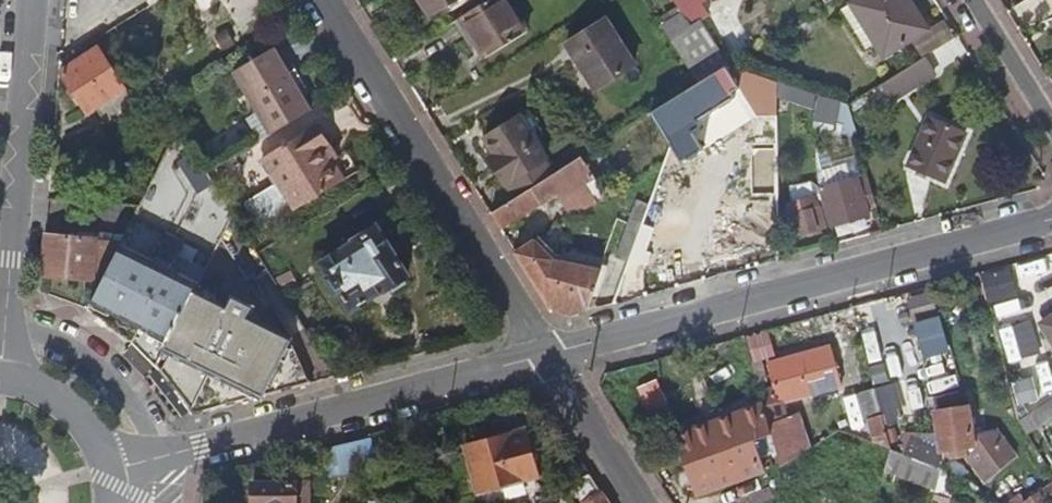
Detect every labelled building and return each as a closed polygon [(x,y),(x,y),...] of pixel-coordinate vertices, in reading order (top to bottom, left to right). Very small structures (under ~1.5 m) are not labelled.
[(428,20),(461,0),(416,0),(428,20)] [(457,21),(482,61),(525,35),(503,0),(491,0),(457,21)] [(686,69),(696,84),(725,66),(698,24),(704,20),(695,7),(707,0),(643,0),(686,69)] [(928,30),(909,0),(851,0),(845,4),(846,6),(839,11),(862,49),(870,45),(880,61),(910,43),(929,32),(928,30)] [(925,57),(956,38),(944,20),(928,30),(929,32),(910,43),(920,60),(925,57)] [(634,68),(604,21),(564,46),(594,92),(634,68)] [(243,40),(232,23),(209,38),(219,55),(243,40)] [(94,50),(59,73),(83,116),(90,113),(101,130),(131,111),(94,50)] [(267,137),(308,113),(271,51),(230,74),(253,114),(245,120),(258,142),(267,137)] [(932,69),(925,57),(920,60),(883,83),(890,94),(932,69)] [(696,84),(686,69),(676,75),(686,91),(696,84)] [(728,94),(717,75),(683,96),(694,115),(728,94)] [(755,105),(779,113),(779,98),(779,84),(758,77),(753,90),(758,92),(755,105)] [(813,110),(817,97),(779,84),(779,98),(813,110)] [(694,115),(683,96),(665,107),(677,126),(694,115)] [(845,107),(817,97),(817,120),(816,125),(853,135),(845,107)] [(487,159),(503,185),(545,160),(517,114),(482,137),(494,155),(487,159)] [(960,135),(927,120),(904,170),(938,185),(960,135)] [(322,147),(327,144),(316,125),(261,157),(276,182),(241,202),(259,231),(293,210),(343,180),(331,162),(322,147)] [(337,159),(327,144),(322,147),(331,162),(337,159)] [(188,154),(177,164),(199,191),(211,182),(188,154)] [(594,179),(581,157),(566,167),(590,207),(596,204),(584,186),(594,179)] [(503,185),(512,201),(554,174),(545,160),(503,185)] [(489,215),(499,231),(558,194),(572,219),(590,207),(566,167),(554,174),(512,201),(489,215)] [(820,200),(827,228),(866,218),(858,190),(867,188),(864,178),(855,180),(817,190),(820,200)] [(790,200),(782,203),(792,237),(821,229),(814,202),(820,200),(817,190),(816,187),(810,183),(787,188),(790,200)] [(750,218),(770,217),(769,186),(749,187),(750,218)] [(615,258),(628,264),(651,208),(639,202),(615,258)] [(599,219),(594,208),(581,216),(585,221),(588,226),(599,219)] [(406,277),(375,229),(355,241),(350,233),(338,240),(343,248),(318,263),(348,312),(406,277)] [(40,276),(99,280),(115,249),(122,235),(92,232),(92,238),(44,235),(40,276)] [(569,315),(584,311),(594,270),(549,266),(549,265),(553,261),(539,240),(515,255),(548,308),(569,315)] [(99,280),(85,309),(111,325),(129,338),(154,291),(180,305),(190,287),(163,273),(169,264),(148,252),(142,263),(115,249),(99,280)] [(631,257),(627,277),(647,280),(649,260),(631,257)] [(984,269),(987,302),(1018,300),(1015,266),(984,269)] [(154,291),(129,338),(156,365),(189,415),(310,384),(276,367),(292,339),(247,317),(252,307),(233,297),(228,307),(190,287),(180,305),(154,291)] [(936,318),(930,295),(918,298),(924,322),(936,318)] [(924,322),(918,298),(904,302),(911,325),(924,322)] [(1051,328),(1051,314),(1036,323),(1051,350),(1051,329),(1051,328)] [(276,367),(310,384),(292,339),(276,367)] [(837,387),(827,350),(763,367),(769,391),(773,404),(805,395),(807,406),(822,402),(819,392),(837,387)] [(749,361),(756,388),(765,385),(758,358),(749,361)] [(959,389),(954,370),(927,378),(933,396),(959,389)] [(890,387),(873,391),(881,420),(895,417),(897,417),(890,387)] [(769,391),(758,394),(759,399),(762,409),(774,407),(773,404),(769,391)] [(873,444),(889,450),(881,420),(873,391),(855,395),(861,422),(867,421),(873,444)] [(702,493),(715,490),(742,482),(762,476),(750,436),(768,431),(762,409),(759,399),(670,423),(690,497),(702,493)] [(1031,412),(1015,422),(1024,433),(1051,415),(1051,399),(1031,412)] [(1029,403),(1012,409),(1015,422),(1031,412),(1029,403)] [(774,407),(762,409),(768,431),(778,470),(809,450),(798,416),(786,421),(782,405),(774,407)] [(964,405),(931,411),(938,450),(948,449),(950,453),(960,452),(983,482),(1013,455),(992,428),(969,430),(964,405)] [(897,427),(895,417),(881,420),(889,450),(898,453),(892,428),(897,427)] [(540,476),(526,431),(468,449),(481,493),(540,476)] [(380,463),(372,436),(324,449),(332,476),(380,463)] [(948,449),(938,450),(940,463),(952,460),(963,460),(960,452),(950,453),(948,449)] [(941,470),(941,468),(898,453),(889,450),(883,475),(935,495),(941,470)] [(955,477),(944,469),(941,468),(941,470),(935,495),(933,502),(948,502),(955,477)] [(1019,502),(1039,502),(1051,495),(1051,483),(1019,502)] [(324,486),(253,485),(253,502),(323,502),(324,486)] [(601,494),(588,502),(607,502),(601,494)]
